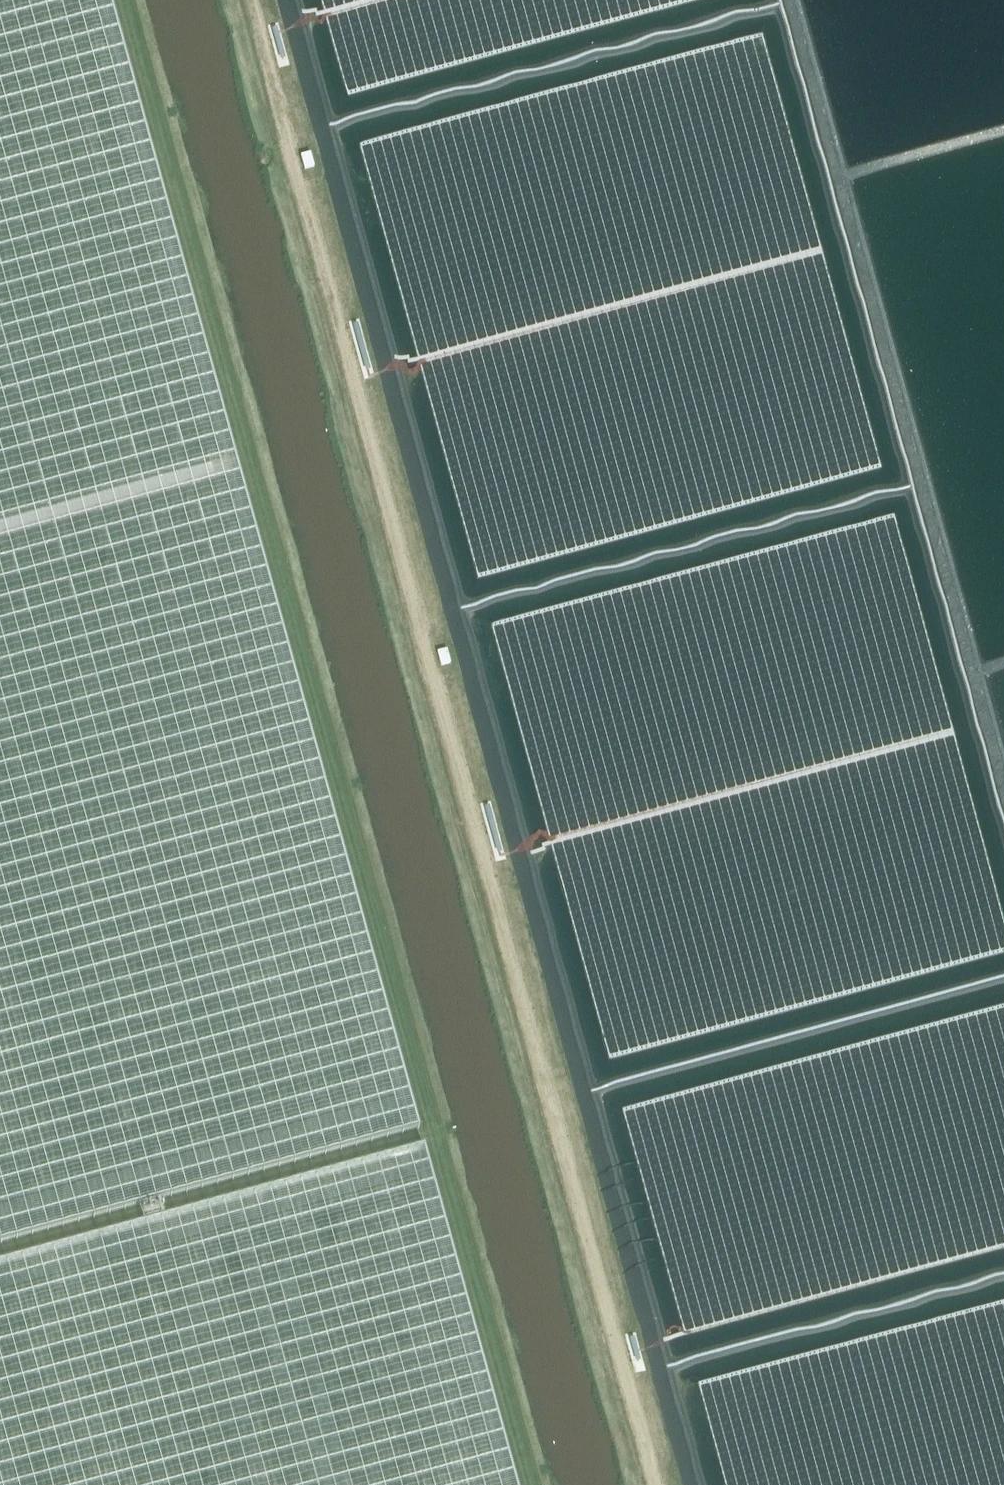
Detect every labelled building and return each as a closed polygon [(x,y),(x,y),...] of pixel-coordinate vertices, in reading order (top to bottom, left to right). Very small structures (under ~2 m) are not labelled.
[(419,1128),(110,0),(0,0),(0,1243),(419,1128)] [(424,1147),(0,1263),(0,1484),(517,1484),(424,1147)]
